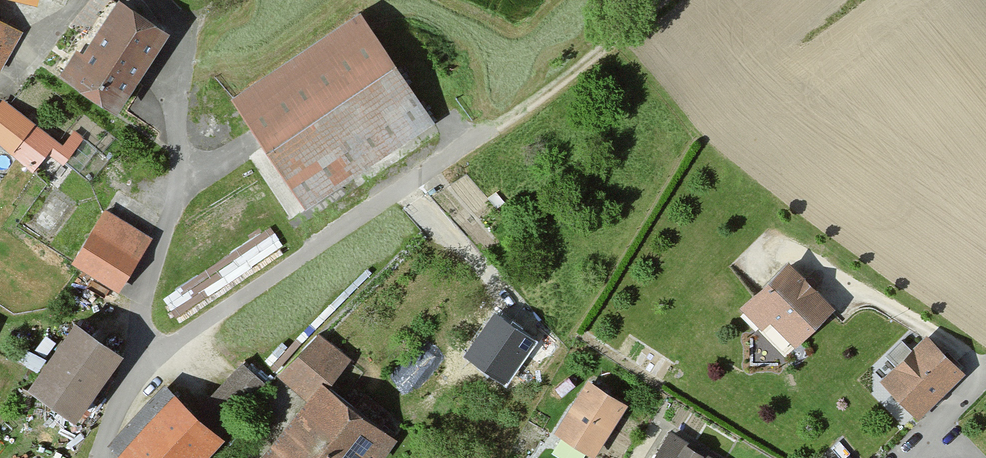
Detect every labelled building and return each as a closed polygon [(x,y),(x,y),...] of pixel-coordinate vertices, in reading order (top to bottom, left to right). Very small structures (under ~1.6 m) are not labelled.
[(170,37),(120,3),(84,56),(78,52),(62,75),(118,113),(170,37)] [(233,96),(306,206),(431,124),(358,14),(233,96)] [(1,73),(24,33),(0,19),(0,73),(1,73)] [(33,167),(48,148),(63,160),(77,143),(70,137),(62,147),(3,101),(0,105),(0,142),(33,167)] [(105,210),(71,265),(119,294),(153,239),(105,210)] [(794,261),(741,309),(762,331),(770,324),(796,352),(840,311),(794,261)] [(494,312),(462,357),(504,386),(535,342),(494,312)] [(76,326),(29,392),(77,426),(123,359),(76,326)] [(318,333),(284,373),(309,394),(320,379),(340,394),(361,369),(318,333)] [(875,373),(914,416),(962,375),(918,333),(875,373)] [(231,409),(264,373),(243,354),(210,389),(231,409)] [(371,455),(375,457),(389,457),(402,441),(340,394),(320,379),(309,394),(259,457),(369,457),(371,455)] [(553,438),(585,457),(593,457),(624,409),(587,385),(553,438)] [(174,395),(122,449),(131,457),(194,457),(216,435),(174,395)] [(664,457),(708,457),(678,438),(664,457)]
